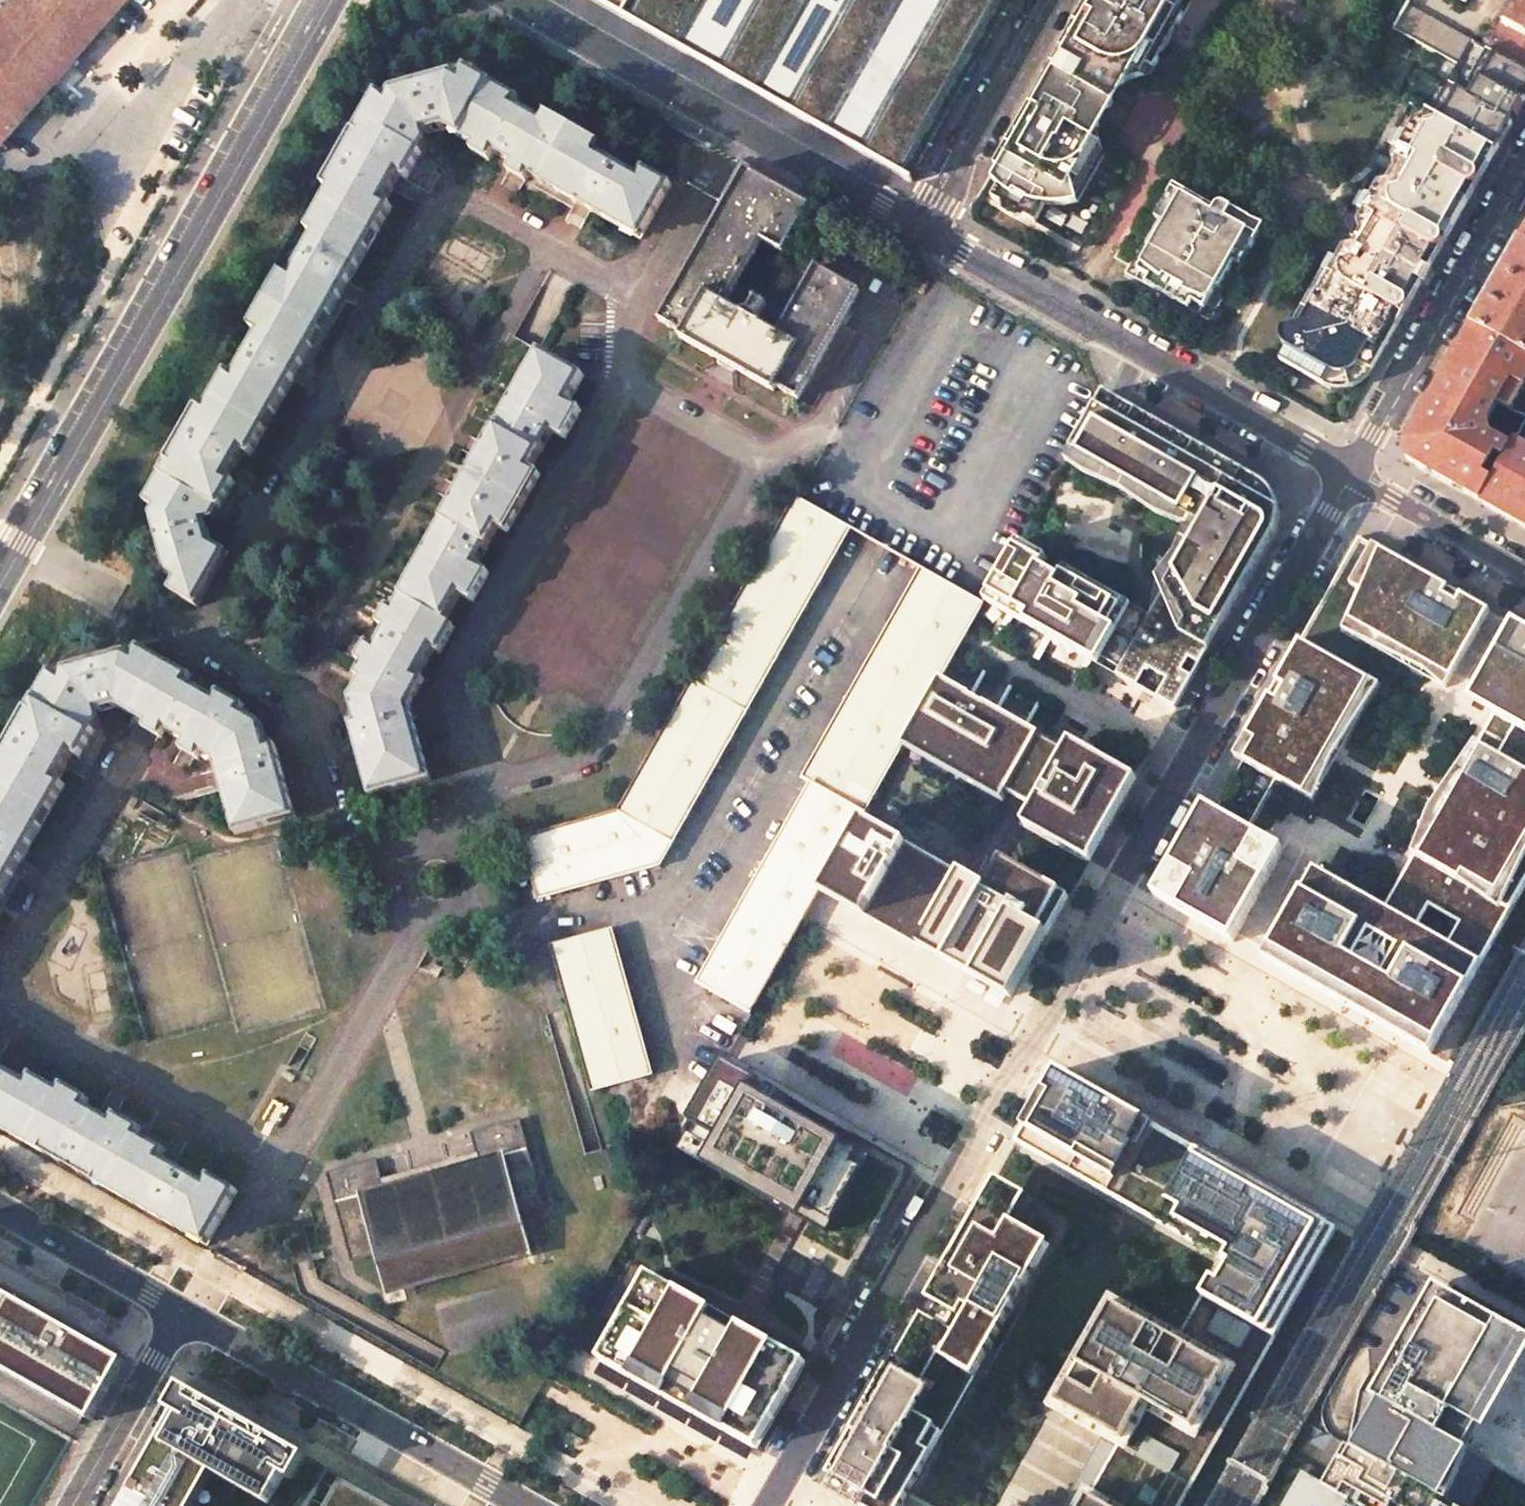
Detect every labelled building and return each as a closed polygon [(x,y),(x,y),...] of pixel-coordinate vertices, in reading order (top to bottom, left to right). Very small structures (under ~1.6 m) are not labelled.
[(0,21),(0,148),(27,116),(42,100),(57,82),(64,74),(98,35),(128,0),(18,0),(0,21)] [(613,8),(659,33),(703,59),(754,87),(811,119),(904,171),(901,176),(911,182),(1014,0),(600,0),(613,8)] [(1064,53),(1120,85),(1127,81),(1134,77),(1142,75),(1149,74),(1159,56),(1157,55),(1155,48),(1169,24),(1176,22),(1178,23),(1191,0),(1094,0),(1064,53)] [(1487,24),(1472,41),(1524,71),(1524,0),(1501,0),(1487,24)] [(1472,41),(1406,4),(1393,27),(1458,64),(1472,41)] [(1458,64),(1449,80),(1461,87),(1454,100),(1442,121),(1434,116),(1423,110),(1421,114),(1430,118),(1494,155),(1524,101),(1524,71),(1472,41),(1458,64)] [(1120,85),(1064,53),(1043,90),(1099,122),(1100,114),(1103,106),(1107,99),(1110,95),(1114,91),(1120,85)] [(450,73),(388,89),(384,97),(374,92),(359,119),(364,122),(413,150),(422,134),(443,128),(451,125),(461,131),(490,82),(463,68),(457,77),(450,73)] [(537,118),(514,104),(517,98),(490,82),(461,131),(458,136),(473,144),(470,149),(487,159),(491,150),(510,161),(506,170),(523,179),(525,173),(529,168),(542,176),(570,127),(542,112),(537,118)] [(1043,90),(996,174),(1000,184),(993,196),(1009,205),(1010,202),(1023,210),(1022,212),(1037,221),(1051,198),(1062,204),(1067,206),(1072,205),(1077,202),(1080,199),(1105,154),(1102,147),(1100,139),(1099,131),(1099,122),(1043,90)] [(1442,121),(1454,100),(1446,95),(1434,116),(1442,121)] [(1442,248),(1494,155),(1430,118),(1421,114),(1409,135),(1396,128),(1388,142),(1401,150),(1394,162),(1405,168),(1408,177),(1405,183),(1388,173),(1374,197),(1361,190),(1353,204),(1364,210),(1361,217),(1367,234),(1369,230),(1384,239),(1387,249),(1399,256),(1409,251),(1416,240),(1432,249),(1434,250),(1436,251),(1438,250),(1441,249),(1442,248)] [(359,119),(352,132),(357,135),(364,122),(359,119)] [(349,153),(338,172),(331,168),(321,186),(325,189),(332,192),(325,204),(368,228),(374,232),(390,206),(384,202),(398,177),(404,180),(419,153),(413,150),(364,122),(357,135),(352,132),(343,148),(349,153)] [(461,131),(451,125),(443,128),(458,136),(461,131)] [(553,189),(623,230),(628,223),(641,231),(668,182),(641,166),(637,173),(593,148),(597,142),(570,127),(542,176),(557,184),(553,189)] [(422,134),(413,150),(419,153),(425,142),(422,134)] [(743,166),(762,178),(764,175),(745,163),(743,166)] [(714,361),(726,369),(731,365),(770,388),(772,383),(794,395),(856,286),(814,262),(775,329),(759,321),(756,313),(762,301),(752,297),(746,308),(740,310),(723,300),(758,238),(780,250),(807,204),(790,195),(776,186),(762,178),(743,166),(738,175),(742,186),(724,198),(654,318),(679,331),(676,336),(714,357),(714,361)] [(525,173),(539,181),(542,176),(529,168),(525,173)] [(539,181),(553,189),(557,184),(542,176),(539,181)] [(1163,220),(1150,246),(1152,248),(1140,271),(1141,272),(1138,277),(1202,313),(1206,306),(1207,307),(1220,285),(1223,286),(1246,246),(1252,248),(1265,224),(1232,208),(1233,207),(1231,205),(1226,203),(1222,203),(1218,207),(1211,216),(1204,211),(1190,192),(1175,184),(1158,217),(1163,220)] [(325,204),(332,192),(325,189),(319,200),(325,204)] [(308,231),(284,275),(277,272),(263,299),(312,327),(320,312),(326,315),(366,246),(360,243),(368,228),(325,204),(319,200),(303,228),(308,231)] [(623,230),(637,238),(641,231),(628,223),(623,230)] [(368,228),(360,243),(366,246),(374,232),(368,228)] [(1367,234),(1356,254),(1371,262),(1381,260),(1393,267),(1395,277),(1388,289),(1405,299),(1407,301),(1408,303),(1408,305),(1408,307),(1407,309),(1442,248),(1441,249),(1438,250),(1436,251),(1434,250),(1432,249),(1416,240),(1409,251),(1399,256),(1387,249),(1384,239),(1369,230),(1367,234)] [(1521,241),(1473,325),(1524,355),(1524,243),(1521,241)] [(1369,377),(1390,340),(1396,328),(1407,309),(1408,307),(1408,305),(1408,303),(1407,301),(1405,299),(1388,289),(1395,277),(1393,267),(1381,260),(1371,262),(1356,254),(1351,251),(1341,253),(1337,259),(1325,253),(1317,267),(1325,271),(1315,289),(1319,291),(1303,321),(1285,327),(1283,331),(1283,334),(1284,337),(1285,341),(1286,343),(1288,345),(1289,346),(1282,358),(1333,386),(1340,375),(1358,370),(1369,377)] [(253,329),(228,373),(222,369),(207,396),(213,399),(256,425),(263,412),(269,415),(310,344),(304,340),(312,327),(263,299),(248,325),(253,329)] [(1220,306),(1213,319),(1218,322),(1225,309),(1220,306)] [(320,312),(312,327),(318,330),(326,315),(320,312)] [(1473,325),(1442,380),(1498,405),(1524,417),(1524,401),(1518,398),(1524,386),(1524,355),(1473,325)] [(312,327),(304,340),(310,344),(318,330),(312,327)] [(541,353),(534,349),(526,362),(533,366),(541,353)] [(527,467),(548,432),(560,438),(577,409),(565,402),(580,376),(541,353),(533,366),(526,362),(472,456),(479,460),(471,475),(518,503),(536,472),(527,467)] [(1417,467),(1481,503),(1511,449),(1495,440),(1488,425),(1498,405),(1442,380),(1410,436),(1417,467)] [(1262,484),(1103,392),(1069,452),(1200,526),(1149,617),(1065,569),(1059,580),(1041,570),(1047,559),(1018,543),(988,596),(987,599),(985,602),(1175,708),(1276,529),(1278,515),(1278,511),(1274,497),(1271,492),(1262,484)] [(207,396),(200,408),(206,411),(213,399),(207,396)] [(192,427),(181,447),(174,443),(164,461),(170,464),(163,476),(210,502),(218,507),(234,481),(227,476),(240,452),(246,455),(262,428),(256,425),(213,399),(206,411),(200,408),(196,406),(186,423),(192,427)] [(263,412),(256,425),(262,428),(269,415),(263,412)] [(1515,443),(1511,449),(1481,503),(1524,527),(1524,448),(1515,443)] [(472,456),(464,471),(471,475),(479,460),(472,456)] [(164,461),(157,472),(163,476),(170,464),(164,461)] [(464,471),(456,484),(463,488),(471,475),(464,471)] [(146,514),(166,572),(164,574),(173,579),(168,588),(196,603),(222,554),(213,549),(209,540),(201,519),(210,502),(163,476),(157,472),(141,499),(151,505),(146,514)] [(472,563),(493,527),(501,532),(518,503),(471,475),(463,488),(456,484),(401,579),(408,583),(401,596),(440,619),(455,594),(467,601),(484,571),(472,563)] [(610,809),(581,813),(529,827),(543,880),(544,894),(661,861),(852,525),(792,492),(610,809)] [(210,502),(201,519),(212,517),(218,507),(210,502)] [(1514,625),(1479,687),(1455,674),(1490,611),(1359,537),(1234,757),(1274,780),(1246,830),(1206,807),(1155,898),(1234,942),(1285,852),(1315,869),(1264,959),(1431,1053),(1524,887),(1524,631),(1514,625)] [(225,549),(209,540),(213,549),(222,554),(225,549)] [(862,819),(893,764),(904,746),(909,737),(941,680),(985,602),(987,599),(924,566),(806,774),(814,778),(700,979),(755,1009),(823,888),(862,819)] [(401,579),(394,592),(401,596),(408,583),(401,579)] [(394,592),(386,605),(393,609),(401,596),(394,592)] [(413,672),(427,648),(433,652),(449,624),(440,619),(401,596),(393,609),(386,605),(381,603),(372,619),(379,624),(369,643),(361,639),(352,656),(356,658),(362,661),(354,675),(404,704),(419,676),(413,672)] [(123,645),(62,661),(58,669),(48,664),(32,692),(86,723),(96,706),(117,697),(125,694),(137,701),(164,653),(138,639),(133,646),(124,643),(123,645)] [(213,690),(187,676),(191,669),(164,653),(137,701),(143,705),(136,718),(158,731),(164,723),(183,735),(178,743),(197,753),(200,748),(203,742),(215,749),(240,703),(243,698),(216,684),(213,690)] [(356,658),(349,672),(354,675),(362,661),(356,658)] [(342,721),(362,793),(422,777),(404,704),(354,675),(348,686),(354,707),(346,709),(349,718),(342,721)] [(1023,825),(1088,862),(1135,778),(1070,742),(1065,750),(985,705),(984,706),(972,699),(972,698),(941,680),(909,737),(1008,794),(1033,808),(1023,825)] [(342,696),(346,709),(354,707),(348,686),(342,696)] [(71,748),(78,752),(93,727),(86,723),(32,692),(0,750),(0,764),(1,765),(53,798),(63,783),(54,779),(71,748)] [(117,697),(133,707),(137,701),(125,694),(117,697)] [(133,707),(129,714),(136,718),(143,705),(137,701),(133,707)] [(291,803),(272,736),(267,737),(261,715),(240,703),(215,749),(212,755),(233,827),(268,817),(267,810),(291,803)] [(96,706),(86,723),(93,727),(99,715),(96,706)] [(1003,803),(1008,794),(909,737),(904,746),(1003,803)] [(215,749),(203,742),(200,748),(212,755),(215,749)] [(53,798),(1,765),(0,766),(0,890),(53,798)] [(291,803),(267,810),(268,817),(293,810),(291,803)] [(1013,996),(1068,898),(1003,861),(986,890),(862,819),(823,888),(1013,996)] [(560,972),(620,956),(612,930),(553,946),(560,972)] [(560,972),(592,1090),(651,1075),(620,956),(560,972)] [(725,1062),(676,1149),(721,1174),(744,1135),(810,1173),(836,1125),(725,1062)] [(26,1145),(57,1092),(32,1077),(27,1085),(0,1069),(0,1131),(26,1145)] [(1275,1337),(1336,1228),(1243,1176),(1057,1071),(1030,1118),(1016,1143),(1071,1174),(1072,1173),(1203,1248),(1222,1259),(1202,1295),(1275,1337)] [(26,1145),(105,1190),(137,1138),(140,1130),(115,1116),(110,1123),(84,1107),(87,1100),(62,1086),(57,1092),(26,1145)] [(332,1168),(346,1224),(353,1263),(375,1256),(386,1294),(531,1255),(521,1218),(545,1210),(520,1123),(471,1137),(477,1156),(482,1154),(485,1163),(379,1194),(376,1184),(382,1182),(383,1160),(381,1154),(332,1168)] [(744,1135),(721,1174),(805,1222),(854,1135),(836,1125),(810,1173),(744,1135)] [(915,1169),(854,1135),(805,1222),(771,1282),(832,1317),(915,1169)] [(206,1187),(159,1161),(163,1153),(137,1138),(105,1190),(207,1249),(238,1194),(211,1178),(206,1187)] [(979,1376),(985,1380),(1065,1244),(1025,1222),(1039,1198),(1006,1178),(827,1484),(864,1505),(911,1505),(952,1435),(946,1432),(979,1376)] [(806,1362),(647,1272),(598,1359),(757,1449),(806,1362)] [(0,1283),(0,1378),(80,1423),(122,1352),(0,1283)] [(1382,1402),(1464,1448),(1524,1340),(1524,1338),(1444,1292),(1382,1402)] [(1275,1337),(1202,1295),(1178,1333),(1160,1324),(1109,1295),(1050,1402),(1120,1441),(1082,1505),(1179,1505),(1275,1337)] [(1464,1448),(1492,1465),(1524,1483),(1524,1340),(1464,1448)] [(214,1474),(218,1467),(273,1498),(285,1476),(294,1481),(306,1459),(308,1456),(264,1432),(214,1404),(182,1385),(178,1391),(126,1483),(114,1505),(195,1505),(214,1474)] [(1492,1465),(1464,1448),(1382,1402),(1378,1426),(1381,1428),(1365,1456),(1454,1505),(1468,1505),(1492,1465)] [(1365,1456),(1354,1450),(1346,1445),(1323,1484),(1350,1500),(1350,1501),(1359,1505),(1391,1505),(1393,1504),(1397,1505),(1454,1505),(1365,1456)] [(273,1498),(218,1467),(214,1474),(269,1505),(273,1498)] [(1350,1501),(1350,1500),(1323,1484),(1309,1476),(1292,1505),(1347,1505),(1350,1501)] [(341,1478),(325,1505),(391,1505),(341,1478)] [(1002,1485),(990,1505),(1040,1505),(1002,1485)]
